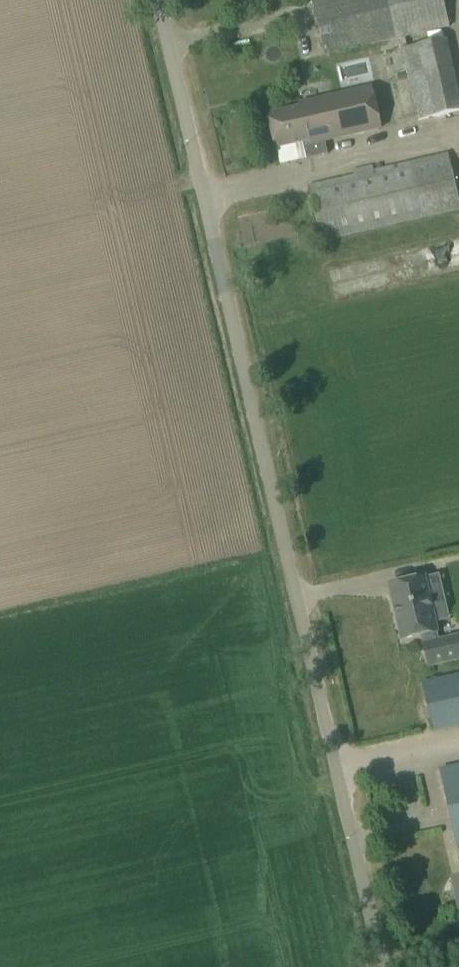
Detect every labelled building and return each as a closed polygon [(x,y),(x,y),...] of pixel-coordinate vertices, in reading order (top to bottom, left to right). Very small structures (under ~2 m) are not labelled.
[(317,22),(325,57),(450,28),(443,0),(312,0),(317,22)] [(417,121),(458,112),(458,92),(447,39),(402,48),(417,121)] [(300,107),(267,115),(275,149),(303,143),(306,159),(327,154),(325,143),(382,129),(372,87),(313,100),(299,103),(300,107)] [(447,155),(308,187),(321,241),(458,209),(458,206),(447,155)] [(435,632),(437,632),(432,611),(436,610),(432,596),(429,597),(424,577),(389,585),(401,640),(422,636),(424,644),(423,644),(428,667),(458,660),(458,636),(437,641),(435,632)] [(432,730),(458,724),(458,675),(422,683),(432,730)] [(458,851),(458,765),(440,769),(458,851)]
